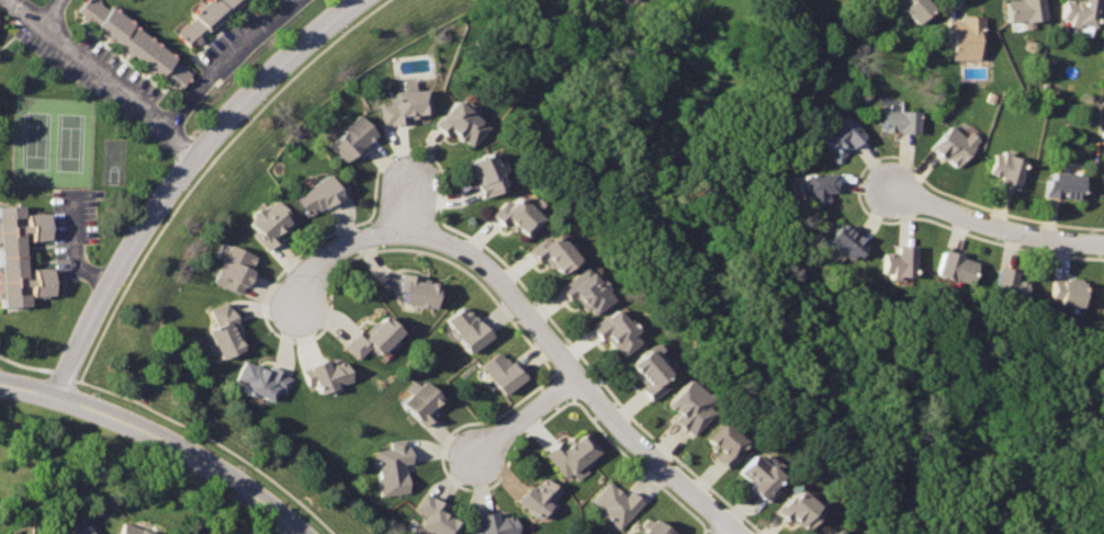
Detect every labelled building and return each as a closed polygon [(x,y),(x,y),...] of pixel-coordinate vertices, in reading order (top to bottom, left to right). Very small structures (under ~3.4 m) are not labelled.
[(79,10),(180,92),(193,72),(101,0),(86,0),(79,10)] [(176,31),(194,49),(246,0),(207,0),(176,31)] [(916,21),(934,5),(929,0),(900,0),(916,21)] [(1006,1),(1009,20),(1025,18),(1026,27),(1036,25),(1035,20),(1045,19),(1042,0),(1012,0),(1006,1)] [(1061,23),(1081,26),(1080,35),(1090,36),(1096,0),(1078,0),(1064,0),(1061,23)] [(983,15),(960,14),(961,19),(946,19),(947,43),(950,43),(951,58),(980,57),(980,37),(984,37),(983,15)] [(378,100),(380,123),(407,121),(407,116),(426,114),(424,89),(392,90),(392,100),(378,100)] [(453,98),(437,120),(471,145),(486,122),(453,98)] [(919,110),(882,109),(883,132),(919,132),(919,110)] [(847,113),(821,136),(842,157),(865,134),(847,113)] [(358,114),(327,144),(343,162),(375,135),(358,114)] [(951,124),(934,146),(958,164),(981,139),(970,129),(965,135),(951,124)] [(1025,158),(996,150),(990,170),(1005,174),(1003,183),(1018,188),(1025,158)] [(491,151),(470,161),(486,196),(508,186),(491,151)] [(1083,175),(1055,171),(1052,178),(1048,177),(1045,195),(1080,200),(1083,175)] [(836,172),(803,173),(804,204),(826,204),(826,193),(836,194),(836,172)] [(327,173),(293,196),(305,218),(341,194),(327,173)] [(511,191),(495,215),(525,237),(544,214),(511,191)] [(274,201),(247,226),(268,251),(282,238),(278,232),(291,220),(274,201)] [(31,306),(30,295),(53,294),(49,268),(26,269),(24,241),(48,241),(46,213),(22,214),(22,205),(0,207),(0,308),(31,306)] [(842,221),(827,239),(849,259),(853,253),(858,257),(868,243),(842,221)] [(556,234),(550,239),(545,236),(529,249),(540,263),(544,260),(557,274),(578,259),(556,234)] [(915,245),(898,242),(897,251),(883,250),(881,272),(914,275),(915,245)] [(229,245),(214,283),(244,294),(260,255),(229,245)] [(944,248),(934,272),(967,283),(975,262),(961,258),(962,254),(944,248)] [(588,265),(560,288),(571,300),(574,296),(592,317),(617,299),(588,265)] [(1026,282),(1014,279),(1016,270),(999,265),(991,295),(1022,302),(1026,282)] [(404,275),(399,300),(436,304),(438,284),(417,281),(417,274),(404,275)] [(1082,280),(1055,277),(1050,300),(1079,304),(1082,280)] [(233,299),(213,309),(219,325),(209,330),(223,360),(244,350),(234,327),(243,322),(233,299)] [(463,305),(447,321),(472,351),(493,337),(463,305)] [(618,307),(594,327),(620,356),(640,342),(633,333),(639,330),(618,307)] [(384,315),(363,339),(358,332),(346,345),(359,357),(372,348),(381,355),(402,332),(384,315)] [(649,348),(629,363),(645,383),(641,388),(650,399),(666,388),(660,380),(668,374),(649,348)] [(500,351),(483,367),(506,393),(527,378),(500,351)] [(327,359),(304,367),(311,385),(316,384),(320,394),(353,382),(347,362),(331,370),(327,359)] [(246,360),(237,380),(274,402),(277,395),(283,397),(292,375),(273,365),(270,371),(246,360)] [(687,378),(668,402),(676,412),(673,419),(692,434),(713,410),(707,405),(711,399),(687,378)] [(423,380),(403,402),(425,425),(437,413),(432,408),(442,399),(423,380)] [(720,420),(703,440),(714,448),(713,453),(729,467),(741,454),(736,447),(743,441),(720,420)] [(585,433),(566,445),(562,440),(547,451),(567,478),(599,454),(585,433)] [(412,440),(390,441),(391,448),(375,453),(382,496),(408,491),(405,465),(416,463),(412,440)] [(756,453),(741,468),(754,480),(751,485),(768,502),(781,490),(776,484),(782,473),(756,453)] [(548,478),(538,491),(531,488),(520,501),(543,519),(564,491),(548,478)] [(607,480),(593,499),(622,525),(646,501),(633,489),(628,495),(607,480)] [(798,489),(781,509),(810,529),(824,510),(798,489)] [(416,507),(426,514),(418,530),(424,533),(454,533),(460,524),(441,511),(447,503),(427,490),(416,507)] [(472,518),(476,533),(480,533),(484,533),(521,533),(516,516),(499,520),(496,510),(472,518)] [(63,533),(98,533),(87,518),(63,533)] [(119,533),(160,533),(161,531),(124,518),(119,533)] [(643,533),(677,533),(654,519),(643,533)] [(821,533),(843,533),(833,523),(821,533)]
